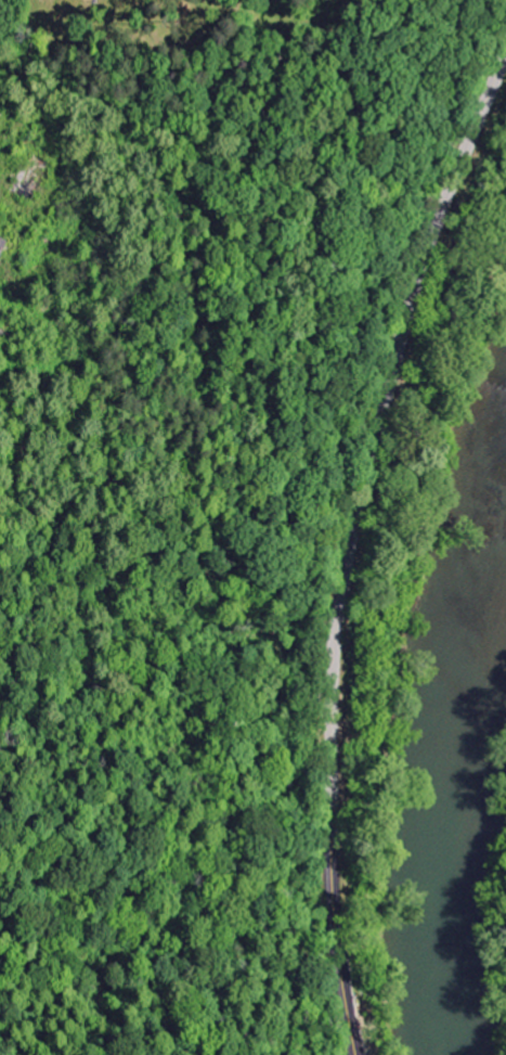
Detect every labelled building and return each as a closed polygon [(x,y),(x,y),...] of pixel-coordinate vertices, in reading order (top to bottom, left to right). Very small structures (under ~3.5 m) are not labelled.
[(15,242),(0,235),(0,258),(7,261),(15,242)]
